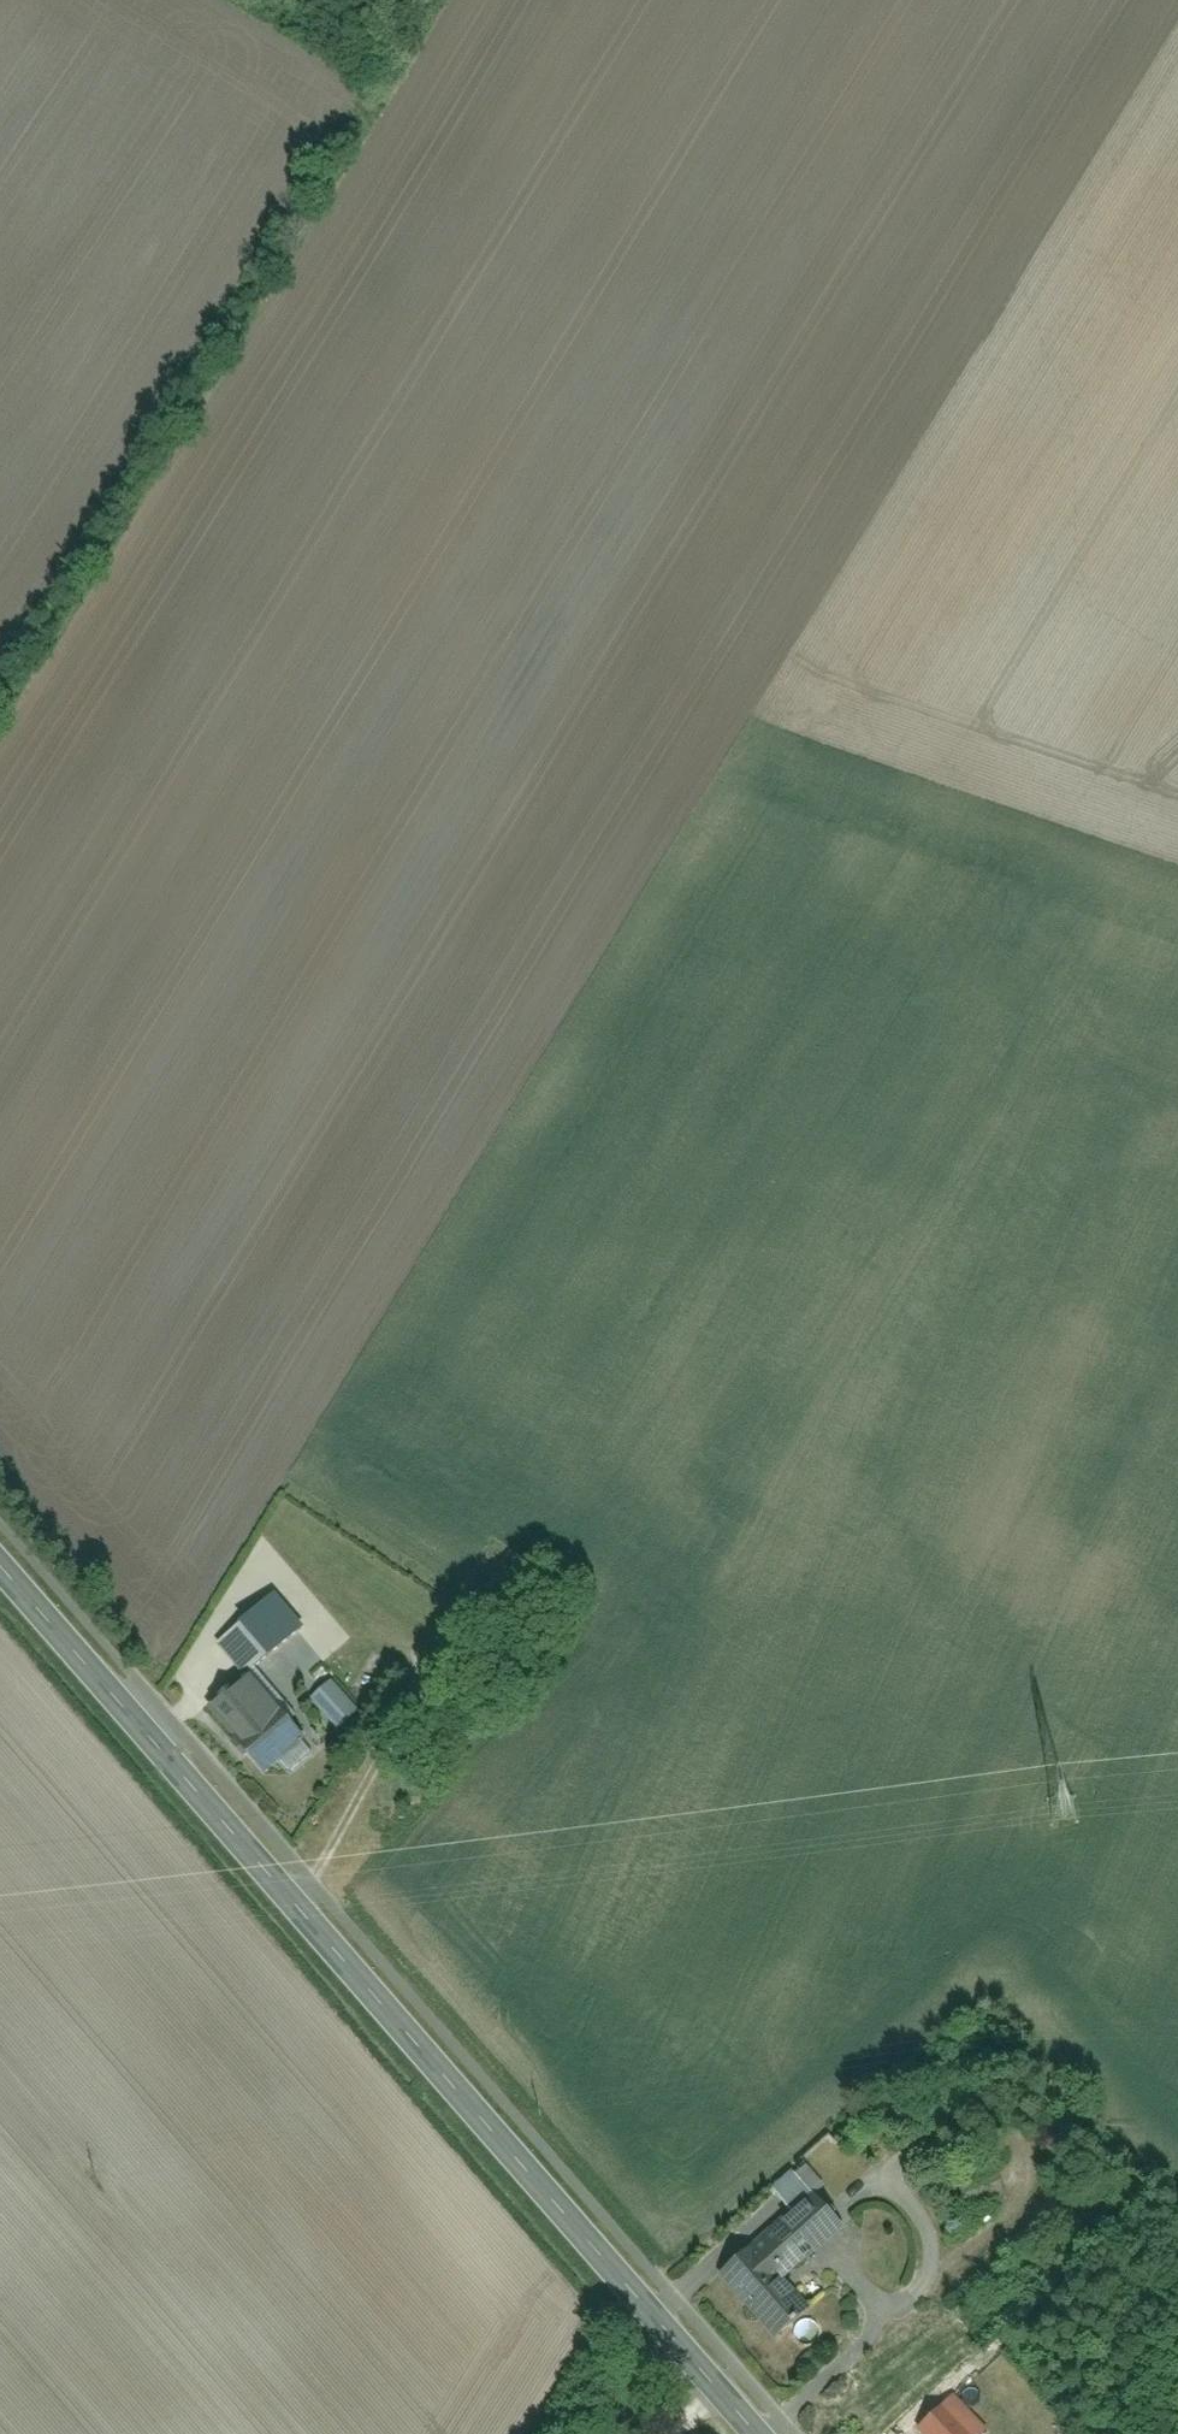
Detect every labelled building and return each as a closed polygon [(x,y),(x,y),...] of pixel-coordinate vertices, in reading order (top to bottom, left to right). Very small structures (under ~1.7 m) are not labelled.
[(246,1605),(211,1641),(247,1676),(282,1640),(246,1605)] [(243,1683),(208,1714),(267,1779),(301,1748),(243,1683)] [(333,1685),(314,1702),(340,1731),(359,1714),(333,1685)] [(789,2172),(769,2192),(790,2213),(810,2193),(789,2172)] [(752,2250),(718,2282),(775,2342),(810,2309),(783,2281),(836,2231),(811,2206),(758,2256),(752,2250)] [(918,2428),(924,2433),(983,2433),(985,2432),(949,2396),(918,2428)]
